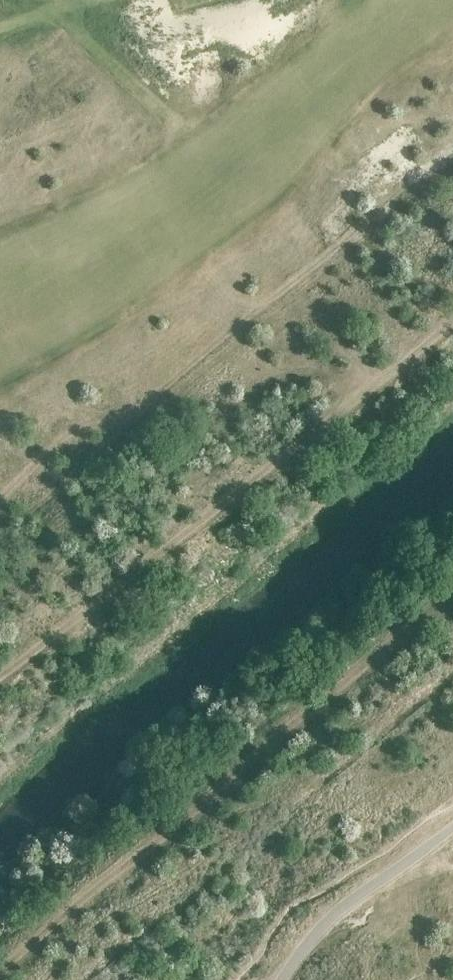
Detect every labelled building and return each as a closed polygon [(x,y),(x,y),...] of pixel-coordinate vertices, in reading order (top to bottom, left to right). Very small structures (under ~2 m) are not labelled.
[(356,347),(347,352),(356,371),(365,367),(356,347)]
